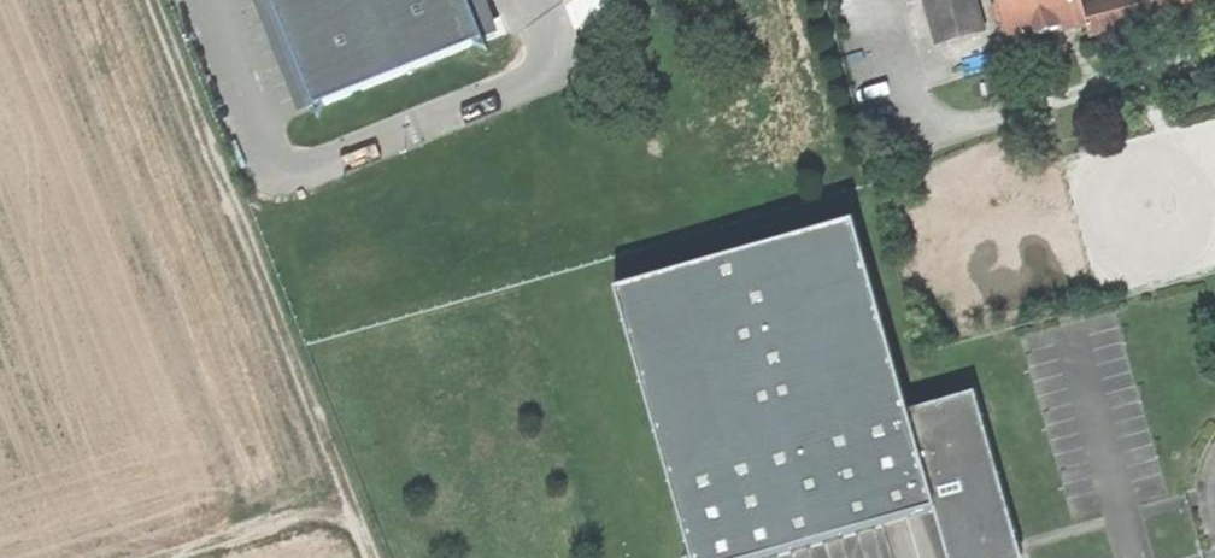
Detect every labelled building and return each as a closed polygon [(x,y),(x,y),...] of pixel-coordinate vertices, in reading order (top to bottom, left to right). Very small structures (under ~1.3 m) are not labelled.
[(481,41),(465,0),(271,0),(314,107),(481,41)] [(937,39),(978,27),(971,0),(926,0),(937,39)] [(1011,40),(1085,18),(1082,8),(1080,0),(999,0),(1011,40)] [(1176,6),(1174,0),(1109,0),(1082,8),(1085,18),(1089,32),(1176,6)] [(616,293),(692,557),(772,557),(934,512),(947,557),(957,557),(1016,542),(995,465),(974,396),(907,414),(853,225),(616,293)] [(1016,542),(957,557),(1021,557),(1016,542)]
